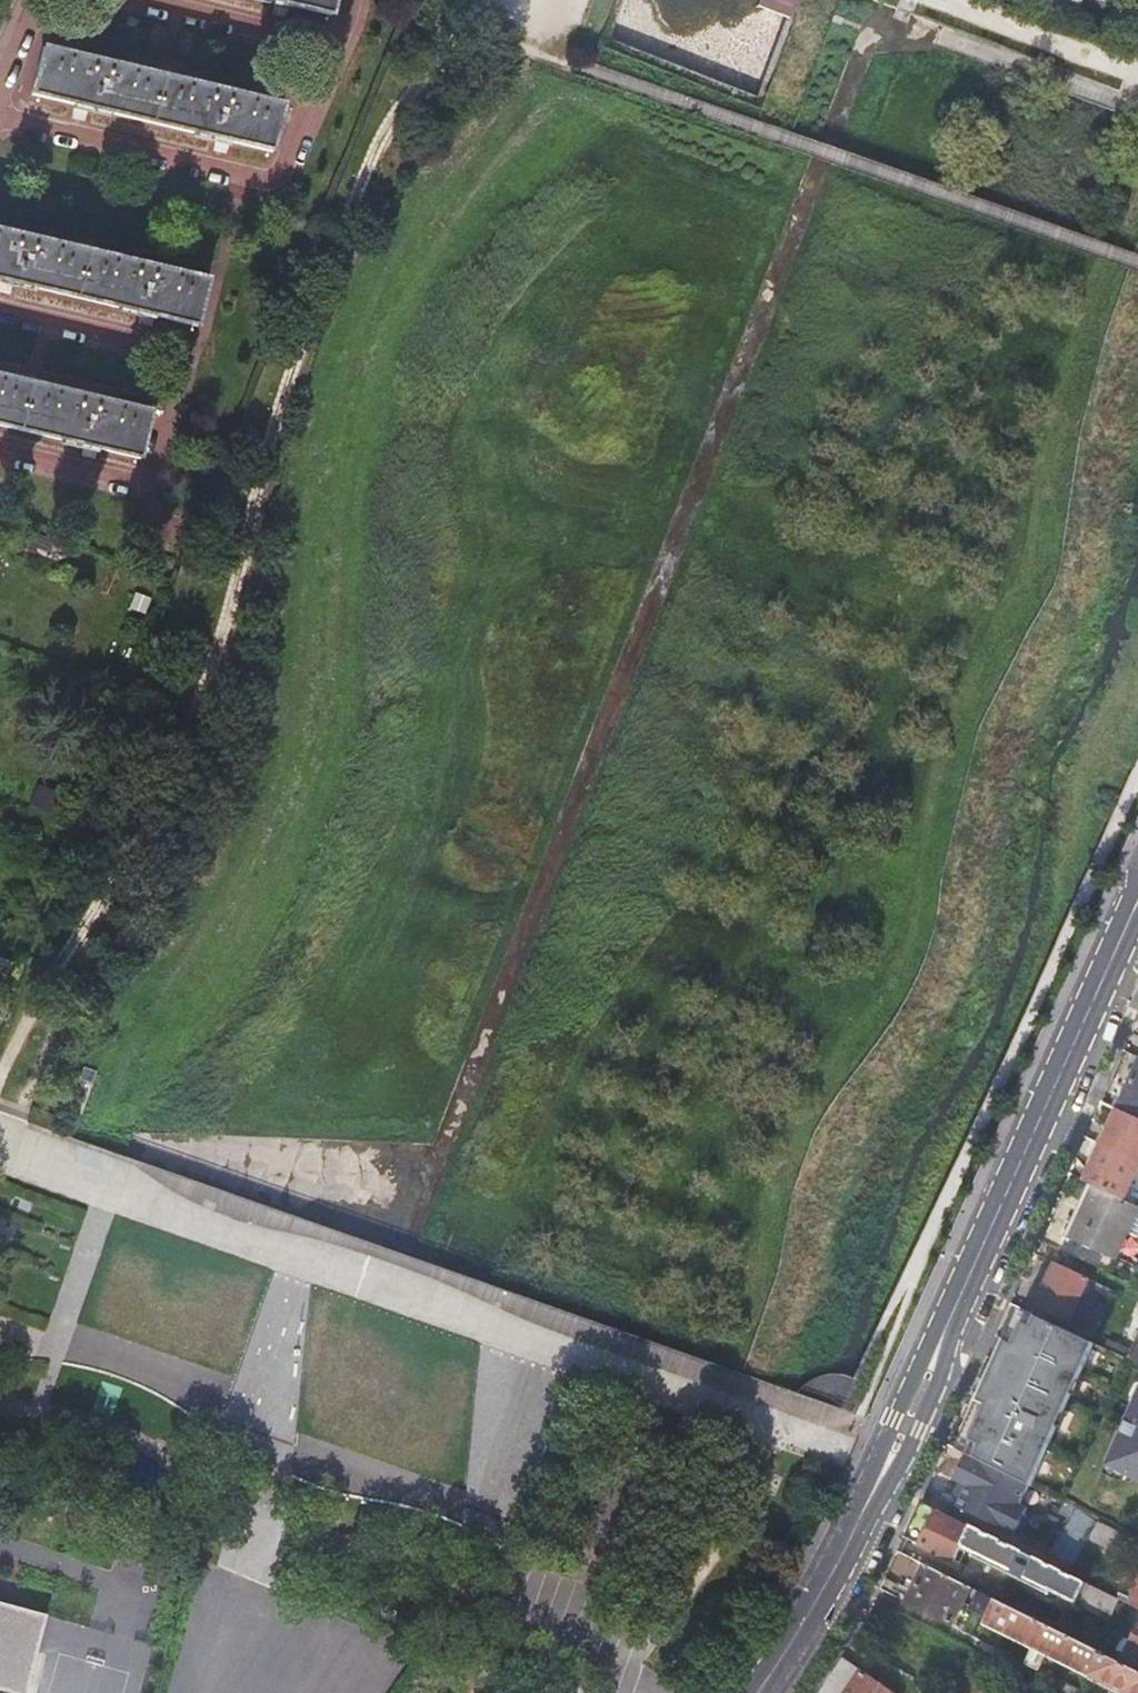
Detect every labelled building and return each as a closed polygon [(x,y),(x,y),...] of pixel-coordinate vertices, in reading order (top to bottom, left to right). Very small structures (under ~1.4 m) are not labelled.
[(293,7),(332,16),(336,0),(266,0),(293,7)] [(236,143),(274,153),(286,106),(44,48),(33,94),(88,108),(236,143)] [(198,327),(209,280),(0,230),(0,279),(17,283),(153,316),(198,327)] [(141,459),(152,412),(0,376),(0,426),(95,448),(141,459)] [(1120,1109),(1137,1117),(1137,1070),(1120,1109)] [(1099,1154),(1085,1184),(1096,1188),(1124,1201),(1137,1171),(1137,1117),(1120,1109),(1106,1139),(1111,1141),(1108,1148),(1104,1157),(1099,1154)] [(1137,1210),(1137,1208),(1124,1201),(1096,1188),(1072,1240),(1115,1259),(1137,1210)] [(1089,1280),(1057,1264),(1037,1307),(1069,1322),(1089,1280)] [(1032,1315),(1030,1319),(1090,1347),(1092,1342),(1091,1341),(1032,1315)] [(1090,1347),(1030,1319),(1026,1318),(1007,1356),(1025,1365),(1020,1375),(1044,1387),(1049,1376),(1063,1382),(1070,1366),(1079,1370),(1090,1347)] [(1120,1430),(1137,1439),(1137,1394),(1120,1430)] [(1069,1426),(1032,1408),(1008,1460),(1045,1479),(1069,1426)] [(981,1462),(974,1458),(961,1483),(968,1486),(981,1462)] [(1007,1494),(1015,1479),(981,1462),(968,1486),(961,1483),(954,1497),(995,1517),(999,1509),(1006,1513),(1014,1497),(1007,1494)] [(1068,1574),(974,1527),(972,1531),(939,1515),(941,1510),(922,1501),(906,1538),(961,1564),(971,1547),(980,1552),(979,1555),(1077,1603),(1087,1584),(1068,1574)] [(1097,1521),(1078,1511),(1065,1534),(1069,1536),(1063,1546),(1055,1542),(1049,1552),(1072,1564),(1084,1542),(1085,1543),(1088,1538),(1097,1521)] [(1116,1552),(1124,1534),(1097,1521),(1088,1538),(1116,1552)] [(898,1553),(886,1579),(915,1593),(912,1598),(910,1604),(953,1626),(964,1604),(971,1607),(972,1609),(989,1617),(984,1627),(998,1634),(1001,1628),(1093,1673),(1094,1673),(1093,1675),(1128,1692),(1137,1692),(1137,1672),(1122,1664),(898,1553)] [(884,1584),(881,1590),(899,1598),(901,1592),(912,1598),(915,1593),(886,1579),(884,1584)] [(1077,1603),(1076,1605),(1108,1620),(1118,1600),(1087,1584),(1077,1603)] [(25,1692),(46,1616),(47,1611),(0,1598),(0,1686),(25,1692)] [(1001,1628),(998,1634),(1033,1651),(1026,1665),(1039,1672),(1046,1657),(1090,1678),(1093,1673),(1001,1628)] [(1122,1664),(1137,1672),(1137,1633),(1122,1664)] [(842,1659),(820,1692),(922,1692),(926,1686),(901,1672),(887,1691),(842,1659)]
